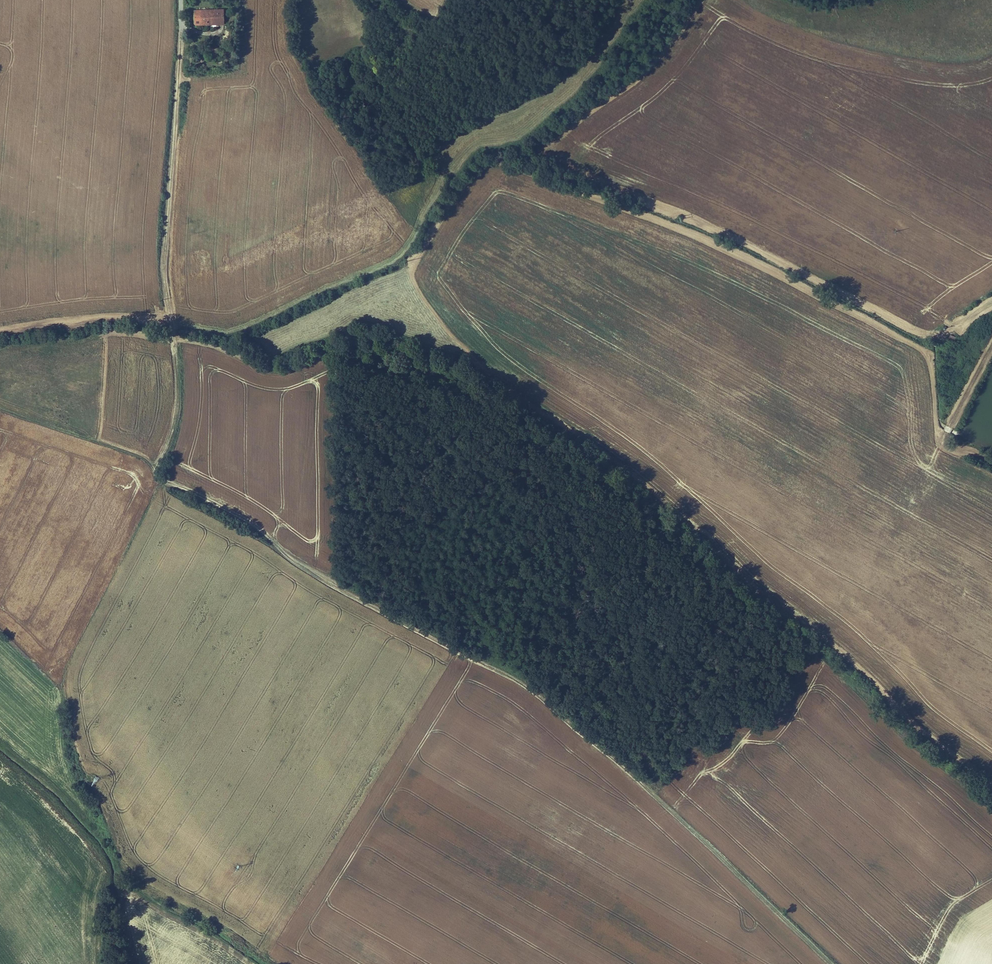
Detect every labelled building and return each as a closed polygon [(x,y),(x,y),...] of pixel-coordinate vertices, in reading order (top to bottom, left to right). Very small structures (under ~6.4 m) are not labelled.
[(225,19),(226,6),(194,5),(193,16),(194,19),(225,19)] [(221,40),(213,40),(212,52),(221,52),(221,40)]
